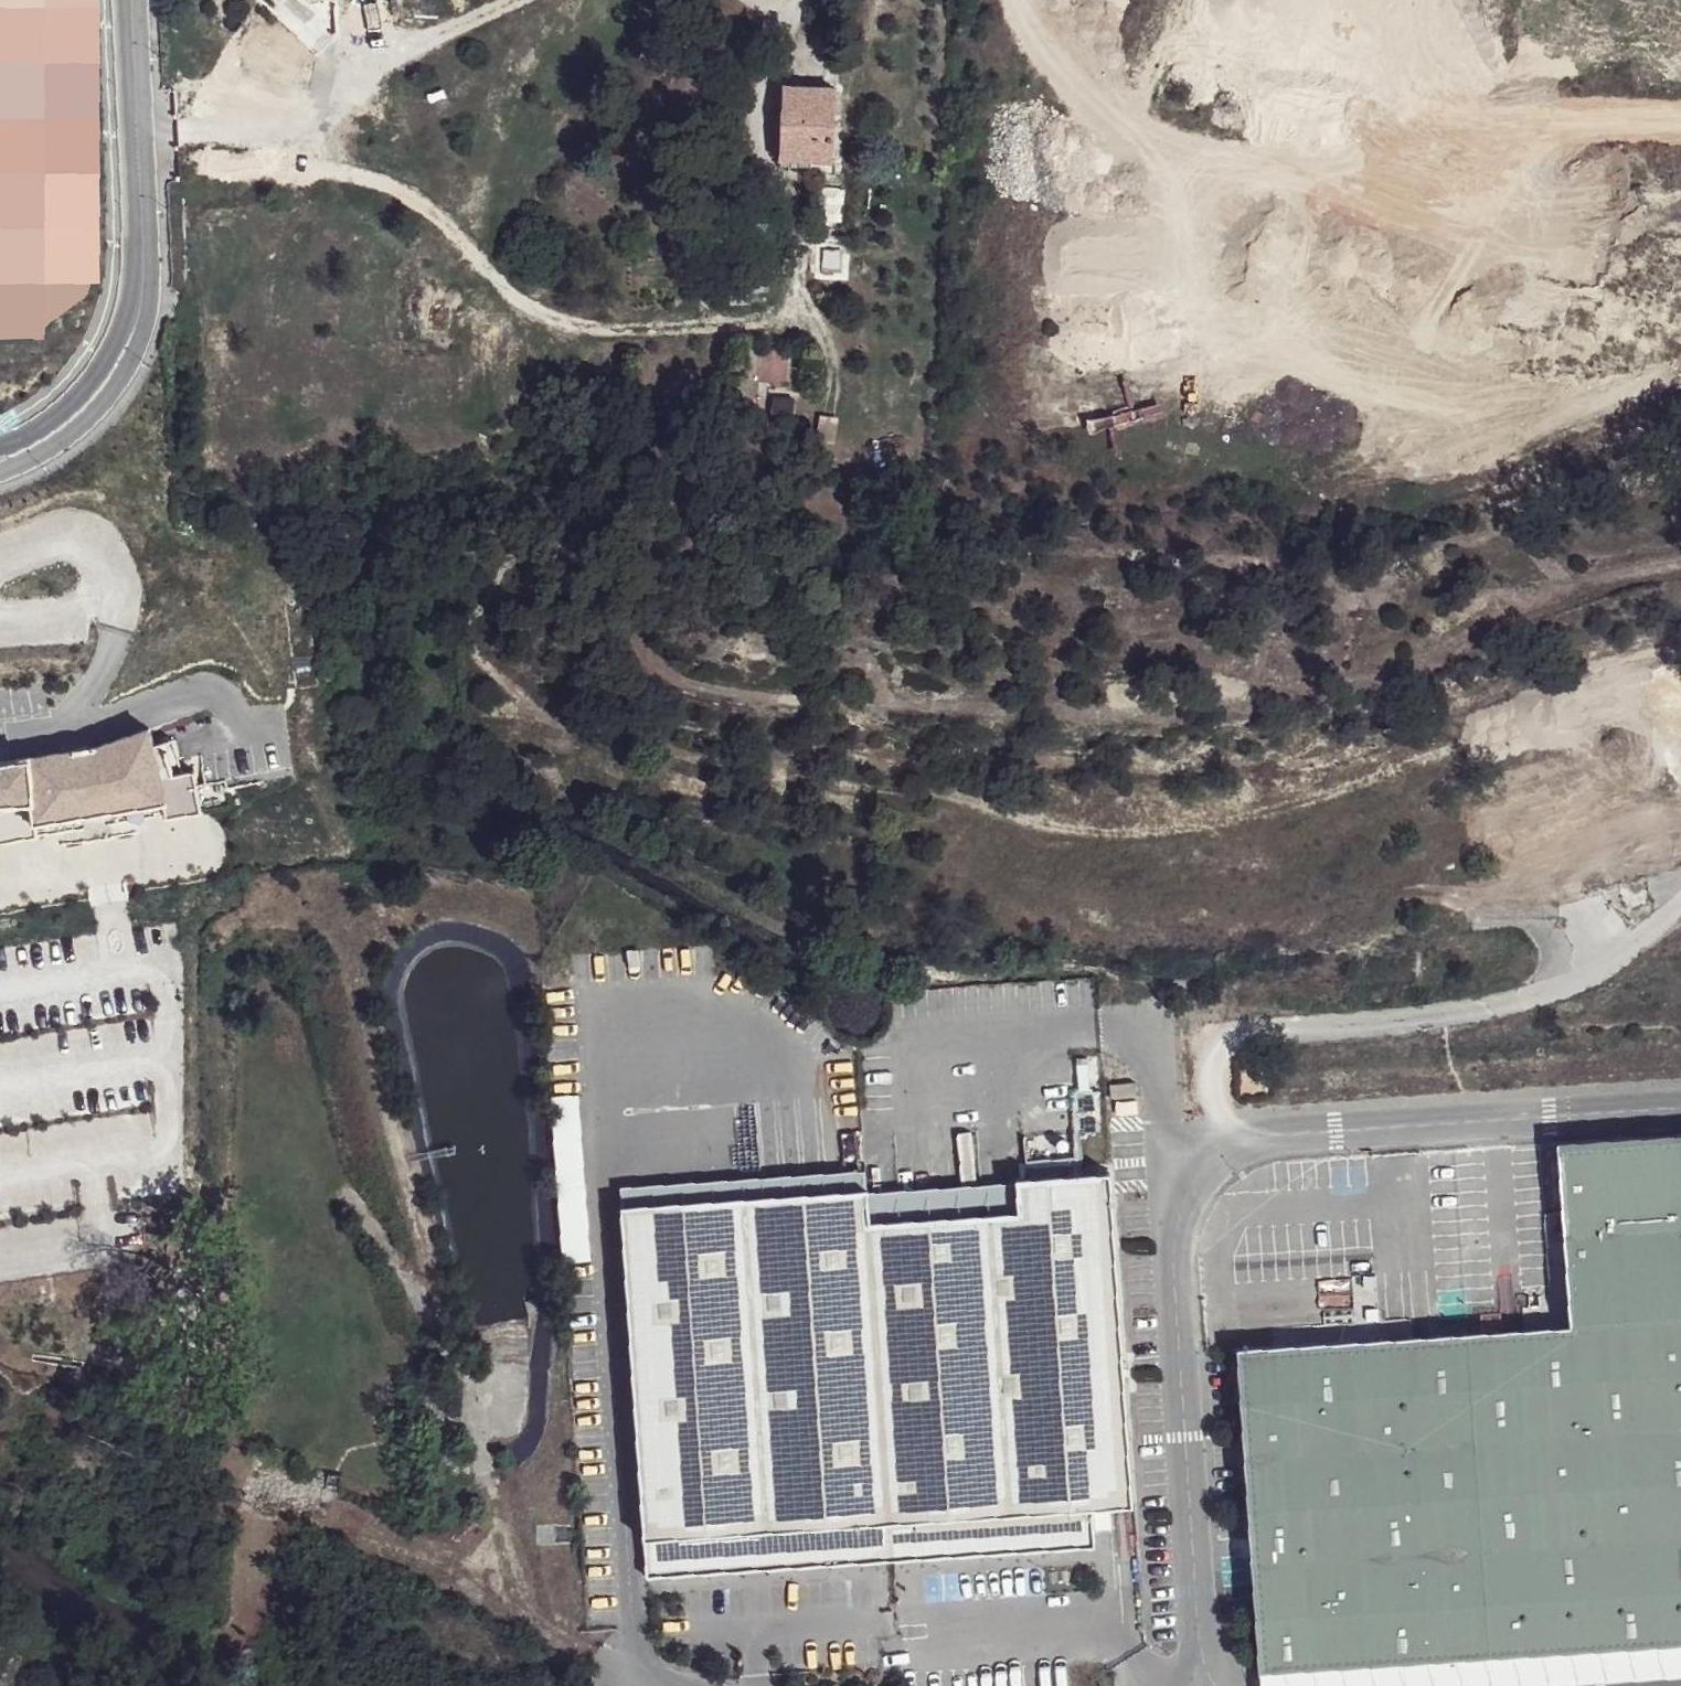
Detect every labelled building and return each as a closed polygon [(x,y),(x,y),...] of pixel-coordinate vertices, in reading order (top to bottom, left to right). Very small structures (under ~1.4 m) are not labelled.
[(26,22),(28,86),(0,87),(0,112),(55,110),(49,0),(0,0),(0,23),(26,22)] [(829,156),(834,91),(783,87),(778,152),(808,155),(829,156)] [(61,271),(55,110),(0,112),(0,273),(61,271)] [(760,352),(738,350),(735,380),(758,382),(760,352)] [(787,353),(760,352),(758,382),(785,384),(787,353)] [(787,353),(785,384),(802,385),(804,355),(787,353)] [(202,810),(194,771),(162,776),(150,729),(93,748),(0,764),(0,844),(202,810)] [(1128,1083),(1109,1083),(1110,1097),(1129,1096),(1128,1083)] [(1561,1149),(1574,1333),(1240,1356),(1262,1683),(1680,1655),(1680,1141),(1561,1149)] [(869,1187),(622,1202),(646,1572),(1091,1545),(1089,1505),(1130,1504),(1109,1172),(1017,1177),(1019,1210),(871,1220),(869,1187)] [(1017,1177),(869,1187),(871,1220),(1019,1210),(1017,1177)] [(591,1252),(586,1180),(560,1182),(565,1254),(591,1252)]
